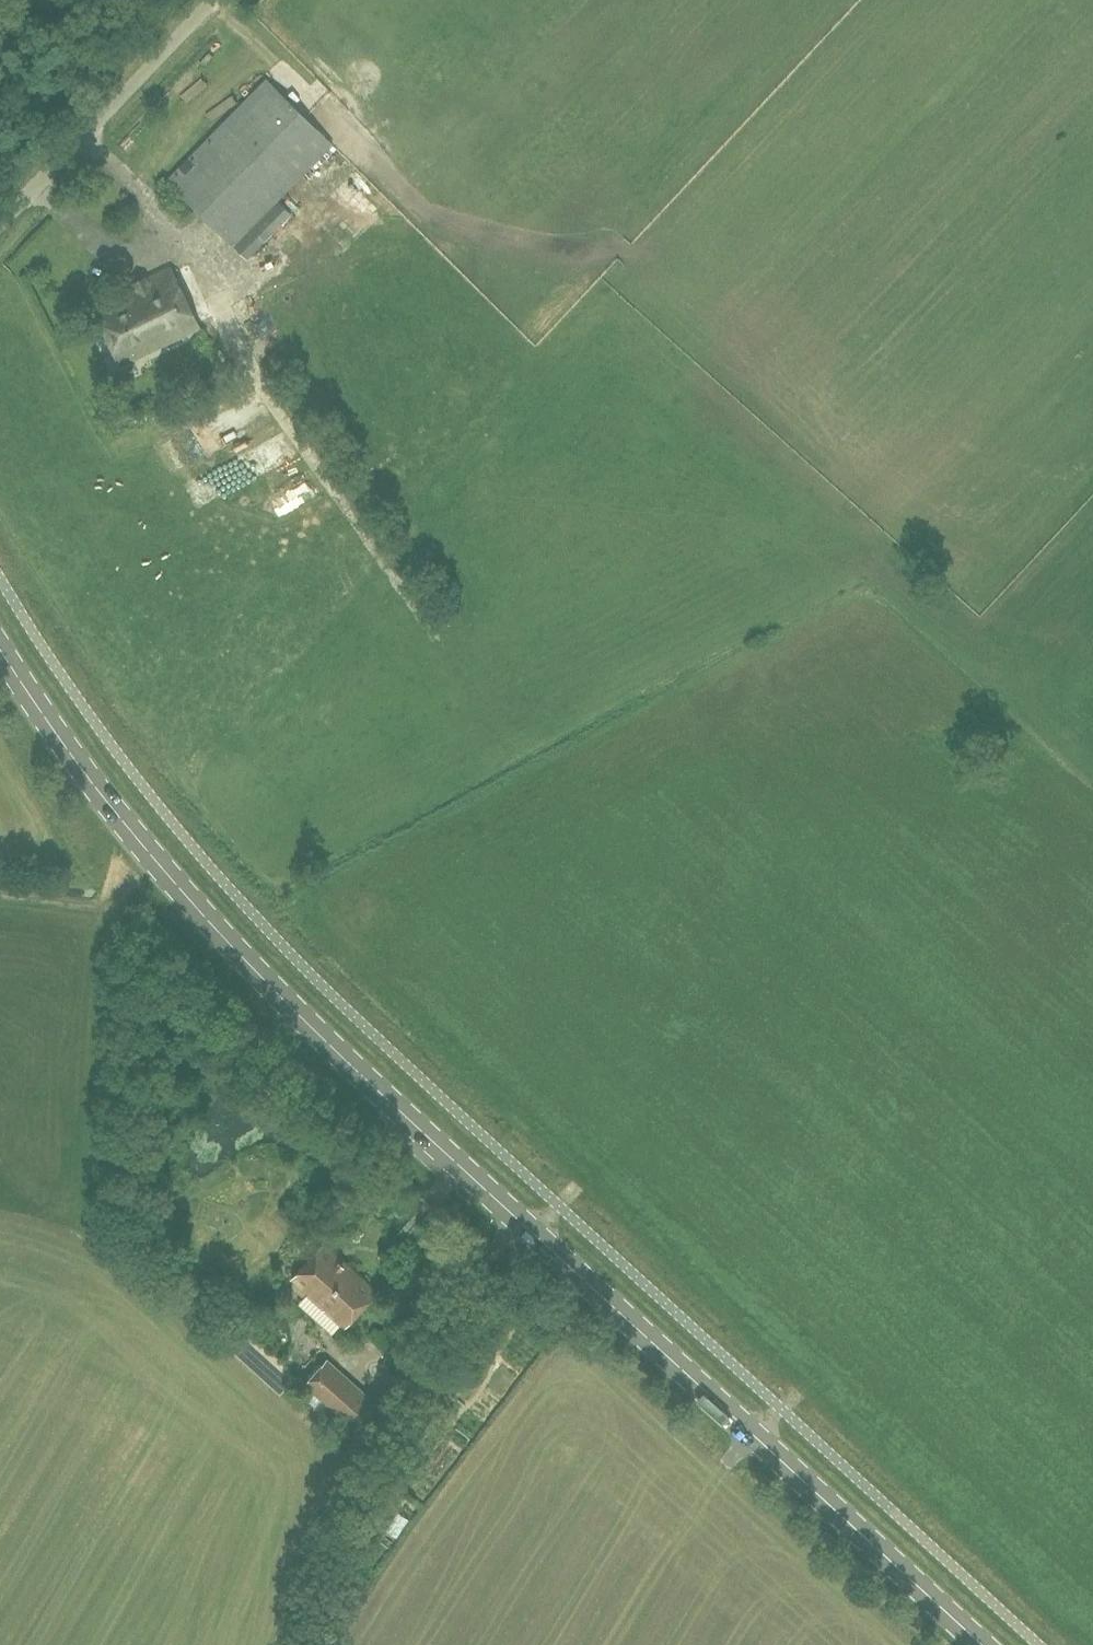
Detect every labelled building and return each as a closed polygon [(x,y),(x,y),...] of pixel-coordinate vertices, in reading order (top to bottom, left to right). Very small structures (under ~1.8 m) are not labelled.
[(200,213),(263,151),(294,184),(333,144),(267,79),(167,180),(200,213)] [(278,200),(233,245),(244,256),(289,211),(278,200)] [(117,362),(197,325),(170,265),(144,276),(143,274),(130,280),(134,290),(93,309),(117,362)] [(270,494),(282,511),(302,496),(290,479),(270,494)] [(344,1327),(377,1291),(324,1242),(291,1279),(344,1327)] [(355,1429),(378,1405),(327,1359),(305,1384),(355,1429)]
